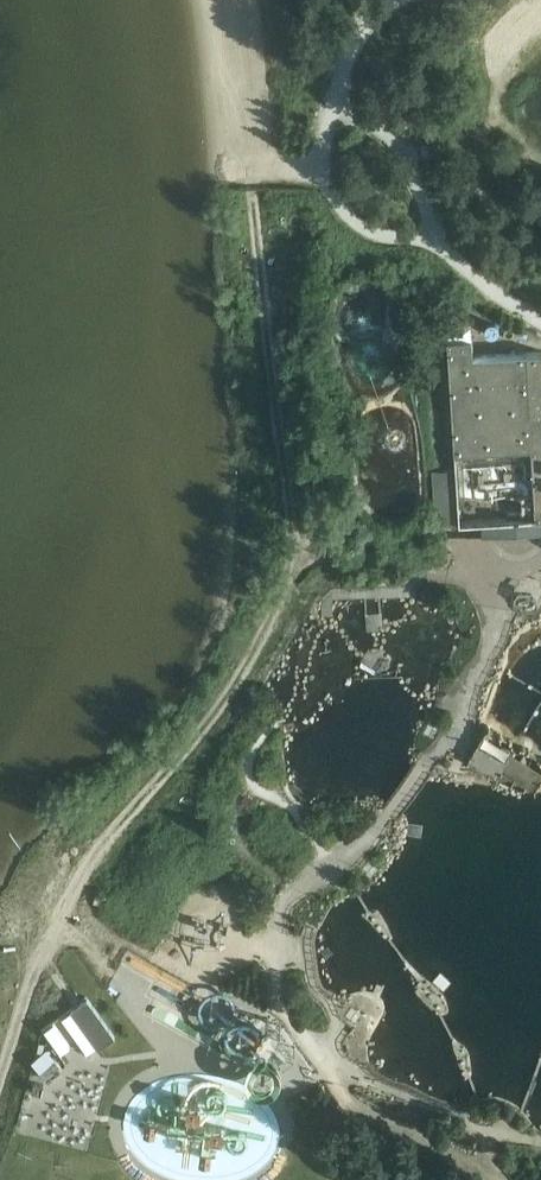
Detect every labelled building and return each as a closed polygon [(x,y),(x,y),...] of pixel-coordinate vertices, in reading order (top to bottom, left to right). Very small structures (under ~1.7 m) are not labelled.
[(472,355),(471,338),(448,339),(455,454),(530,449),(534,517),(540,517),(540,351),(472,355)] [(494,536),(494,549),(540,550),(540,536),(494,536)] [(468,762),(497,778),(497,777),(511,784),(512,783),(522,789),(524,785),(534,790),(540,779),(540,770),(510,752),(505,760),(478,744),(468,762)] [(240,965),(254,963),(252,948),(239,949),(240,965)] [(114,1036),(86,997),(71,1008),(99,1047),(114,1036)] [(96,1046),(71,1011),(62,1017),(87,1053),(96,1046)] [(54,1023),(44,1030),(60,1053),(70,1047),(54,1023)] [(40,1071),(48,1080),(64,1067),(56,1058),(40,1071)] [(32,1083),(15,1108),(28,1117),(45,1091),(32,1083)]
